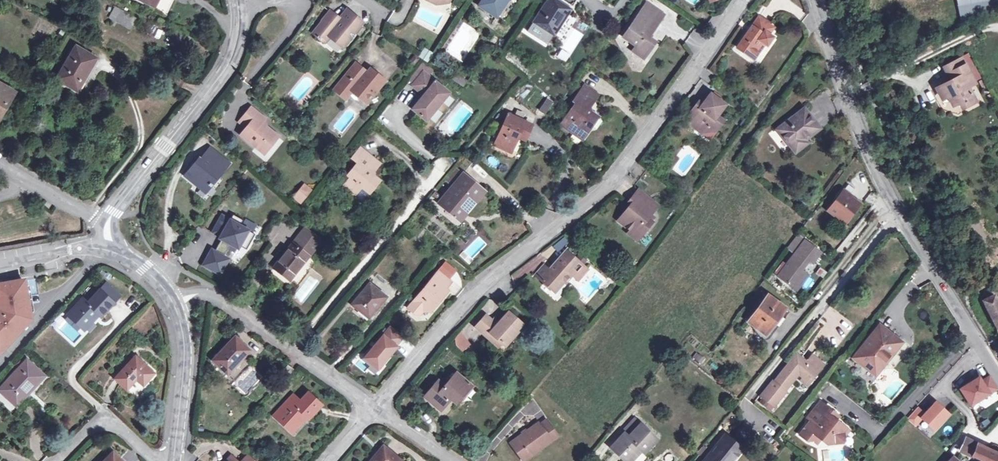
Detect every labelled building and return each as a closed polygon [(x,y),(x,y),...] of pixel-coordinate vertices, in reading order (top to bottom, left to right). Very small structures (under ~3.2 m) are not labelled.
[(166,15),(174,0),(135,0),(166,15)] [(496,18),(508,0),(483,0),(478,7),(496,18)] [(554,36),(571,10),(556,0),(547,0),(533,22),(554,36)] [(623,38),(637,47),(633,52),(643,59),(654,43),(647,39),(662,17),(646,5),(623,38)] [(109,18),(131,30),(137,19),(115,8),(109,18)] [(981,17),(977,8),(959,15),(962,24),(981,17)] [(347,10),(339,19),(343,22),(350,12),(347,10)] [(343,22),(339,19),(329,11),(319,24),(320,25),(314,33),(325,42),(330,37),(343,47),(363,23),(350,12),(343,22)] [(738,48),(753,59),(764,45),(766,46),(771,38),(768,35),(772,28),(758,18),(738,48)] [(170,35),(174,37),(171,45),(180,49),(186,36),(173,30),(170,35)] [(80,82),(83,83),(97,59),(76,47),(58,79),(66,83),(65,84),(75,90),(80,82)] [(565,61),(569,55),(561,50),(557,57),(565,61)] [(948,75),(965,65),(961,58),(943,67),(947,75),(948,75)] [(335,90),(345,98),(352,90),(365,101),(372,91),(374,93),(385,81),(370,69),(364,76),(361,73),(364,70),(356,64),(335,90)] [(974,82),(965,65),(948,75),(951,81),(937,89),(942,99),(948,96),(951,103),(956,100),(960,101),(963,107),(974,101),(966,86),(974,82)] [(413,85),(423,72),(417,68),(407,80),(413,85)] [(449,93),(423,72),(413,85),(412,86),(423,95),(412,110),(426,121),(449,93)] [(5,103),(8,105),(15,93),(0,85),(0,112),(5,103)] [(575,100),(583,88),(577,85),(569,97),(575,100)] [(584,86),(583,88),(575,100),(573,102),(576,104),(562,126),(583,140),(598,117),(590,112),(590,107),(598,96),(584,86)] [(710,94),(702,105),(700,107),(697,105),(691,113),(694,116),(688,123),(702,133),(708,126),(715,131),(721,121),(715,117),(725,104),(710,94)] [(546,115),(554,102),(547,97),(539,110),(546,115)] [(239,123),(245,128),(248,124),(249,126),(242,135),(265,154),(279,137),(261,122),(265,118),(252,108),(239,123)] [(801,139),(803,142),(819,130),(805,113),(794,121),(792,118),(777,130),(790,147),(801,139)] [(507,115),(502,127),(497,139),(494,145),(511,152),(517,137),(525,140),(531,126),(507,115)] [(497,139),(502,127),(498,125),(493,137),(497,139)] [(801,139),(790,147),(795,153),(806,144),(803,142),(801,139)] [(208,181),(211,184),(228,163),(210,148),(201,159),(200,158),(185,175),(202,189),(208,181)] [(352,159),(357,163),(347,175),(350,177),(343,186),(362,201),(379,180),(374,176),(373,171),(379,164),(360,148),(352,159)] [(474,199),(476,201),(483,192),(462,175),(439,204),(458,219),(474,199)] [(208,181),(202,189),(207,192),(212,185),(211,184),(208,181)] [(305,186),(294,198),(302,204),(312,192),(305,186)] [(638,190),(626,206),(629,208),(625,212),(618,222),(629,231),(632,231),(640,237),(652,222),(648,218),(657,206),(638,190)] [(841,193),(828,211),(842,222),(856,205),(841,193)] [(860,198),(871,205),(874,199),(864,193),(860,198)] [(849,195),(847,198),(856,205),(858,202),(849,195)] [(474,199),(458,219),(461,221),(477,202),(476,201),(474,199)] [(231,220),(241,226),(244,221),(234,215),(231,220)] [(224,256),(228,249),(231,244),(238,248),(239,247),(241,243),(248,247),(255,235),(241,226),(231,220),(223,216),(216,229),(214,232),(221,236),(220,238),(222,239),(224,240),(221,245),(219,244),(215,251),(212,250),(204,264),(220,274),(229,259),(224,256)] [(305,229),(299,237),(315,249),(321,242),(305,229)] [(632,231),(629,231),(626,234),(636,242),(640,237),(632,231)] [(795,278),(800,271),(808,261),(811,264),(820,253),(796,235),(787,247),(795,254),(778,277),(795,290),(801,283),(795,278)] [(315,249),(299,237),(274,268),(290,281),(315,249)] [(574,277),(583,266),(565,251),(548,270),(544,266),(536,275),(555,292),(570,274),(574,277)] [(395,261),(404,269),(411,259),(402,252),(395,261)] [(583,266),(574,277),(578,280),(587,270),(583,266)] [(807,276),(800,271),(795,278),(801,283),(807,276)] [(451,283),(438,273),(408,310),(416,316),(421,316),(425,310),(430,313),(448,292),(445,290),(451,283)] [(0,286),(0,351),(20,329),(18,327),(23,322),(25,323),(29,319),(23,282),(0,286)] [(69,313),(82,326),(96,312),(99,315),(100,316),(119,296),(105,283),(87,303),(82,299),(69,313)] [(351,304),(369,318),(386,298),(369,284),(351,304)] [(996,330),(997,329),(997,303),(994,295),(981,301),(996,330)] [(768,296),(765,299),(748,321),(755,326),(766,334),(785,309),(768,296)] [(745,319),(748,321),(765,299),(762,297),(745,319)] [(766,334),(755,326),(753,329),(758,336),(760,339),(761,340),(764,341),(766,341),(768,339),(789,312),(785,309),(766,334)] [(86,330),(99,315),(96,312),(82,326),(86,330)] [(495,326),(492,322),(485,316),(476,327),(486,336),(489,333),(501,343),(502,345),(521,324),(508,312),(499,322),(495,326)] [(850,362),(865,375),(866,374),(874,363),(880,367),(883,369),(894,355),(891,353),(901,340),(898,338),(896,341),(878,327),(850,362)] [(397,347),(396,346),(402,339),(390,329),(365,359),(378,370),(397,347)] [(463,333),(452,339),(460,352),(470,346),(463,333)] [(498,346),(501,343),(489,333),(486,336),(498,346)] [(213,360),(227,373),(249,349),(235,337),(213,360)] [(696,353),(692,359),(701,365),(705,359),(696,353)] [(798,374),(802,377),(808,382),(823,364),(812,356),(806,363),(801,359),(791,360),(773,381),(760,396),(773,407),(786,391),(785,390),(798,374)] [(115,378),(127,389),(136,379),(143,384),(153,373),(135,357),(115,378)] [(378,370),(365,359),(363,361),(370,368),(368,370),(374,374),(376,372),(378,370)] [(15,406),(44,376),(27,360),(0,390),(0,392),(15,406)] [(871,378),(880,367),(874,363),(866,374),(865,375),(870,379),(871,378)] [(425,397),(440,409),(453,394),(458,399),(471,385),(456,373),(444,386),(439,381),(425,397)] [(978,377),(959,389),(970,406),(997,389),(990,376),(981,382),(978,377)] [(137,398),(145,388),(137,382),(129,392),(137,398)] [(304,415),(307,418),(309,419),(321,406),(307,393),(299,401),(292,395),(273,415),(290,431),(304,415)] [(818,415),(824,407),(819,402),(812,411),(818,415)] [(835,410),(827,403),(824,407),(818,415),(812,411),(807,418),(810,420),(798,435),(806,441),(810,441),(816,433),(821,438),(827,445),(839,443),(843,437),(843,433),(846,429),(836,421),(835,422),(829,418),(834,412),(835,410)] [(917,408),(906,419),(914,426),(921,419),(933,430),(948,414),(935,403),(924,415),(917,408)] [(834,412),(829,418),(835,422),(836,421),(839,417),(834,412)] [(982,425),(988,435),(997,429),(997,414),(982,425)] [(293,433),(307,418),(304,415),(290,431),(293,433)] [(629,437),(640,425),(634,419),(623,432),(625,434),(629,437)] [(512,444),(518,454),(524,450),(530,459),(558,438),(547,422),(541,427),(539,425),(512,444)] [(640,425),(629,437),(625,434),(611,448),(626,460),(629,460),(639,450),(643,453),(656,439),(640,425)] [(816,433),(810,441),(815,446),(821,438),(816,433)] [(741,449),(725,436),(705,460),(732,460),(741,449)] [(966,439),(961,452),(980,460),(979,460),(997,460),(997,454),(966,439)] [(383,447),(371,460),(400,460),(383,447)] [(530,459),(524,450),(518,454),(523,460),(527,460),(530,459)] [(112,453),(104,460),(121,460),(112,453)]
